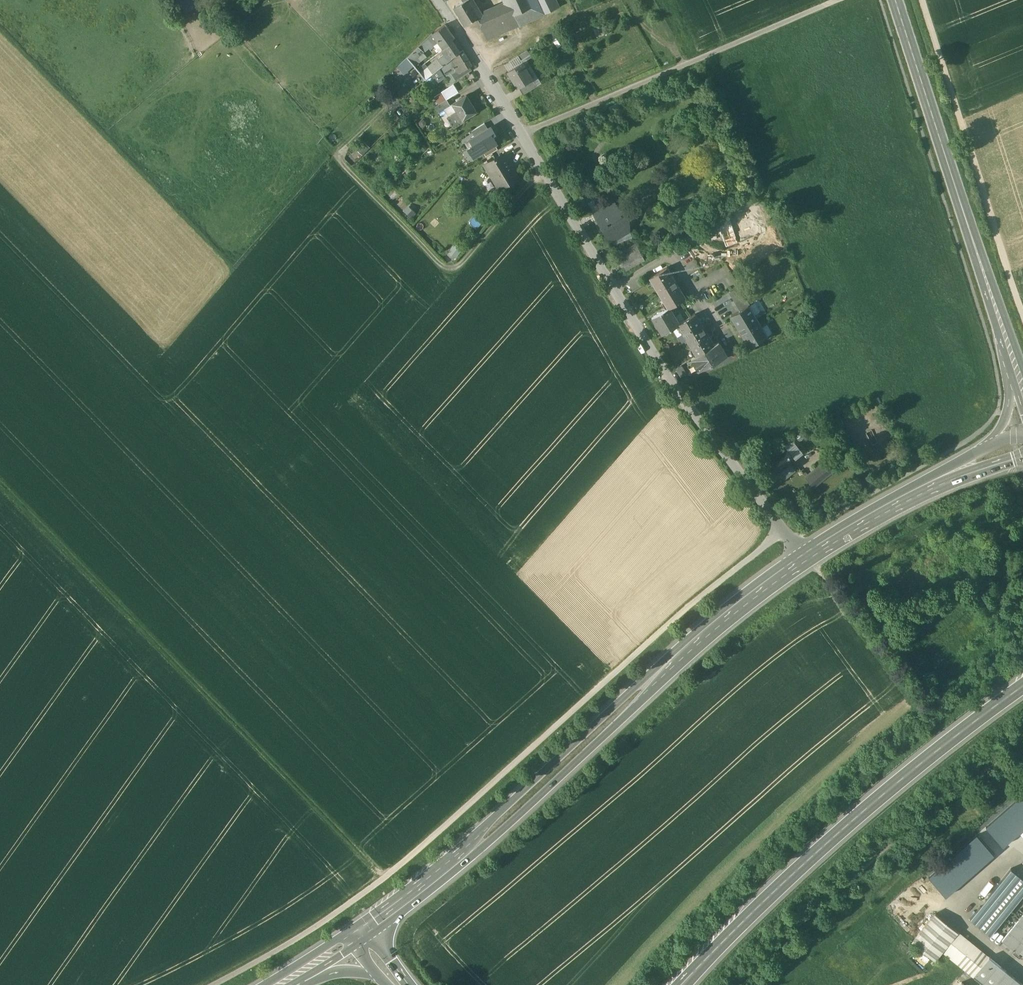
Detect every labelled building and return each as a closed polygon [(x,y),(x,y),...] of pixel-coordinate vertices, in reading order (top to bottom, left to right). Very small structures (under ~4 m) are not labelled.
[(203,0),(179,0),(186,12),(204,2),(203,0)] [(454,6),(465,25),(477,17),(480,15),(471,0),(465,0),(464,1),(454,6)] [(509,3),(514,14),(531,6),(528,0),(507,0),(509,3)] [(531,6),(536,17),(557,7),(554,0),(528,0),(531,6)] [(509,3),(486,13),(491,24),(508,17),(514,14),(509,3)] [(514,14),(508,17),(512,28),(536,17),(531,6),(514,14)] [(486,13),(480,15),(477,17),(482,28),(491,24),(486,13)] [(491,24),(482,28),(487,39),(512,28),(508,17),(491,24)] [(445,24),(433,33),(444,49),(454,42),(452,39),(454,38),(448,31),(445,24)] [(593,31),(596,39),(605,36),(602,28),(593,31)] [(444,49),(442,51),(444,53),(438,58),(439,60),(443,65),(450,59),(460,51),(454,42),(444,49)] [(418,46),(407,57),(412,63),(423,51),(422,50),(418,46)] [(463,50),(450,60),(455,68),(457,71),(453,74),(456,79),(471,70),(470,67),(472,65),(463,50)] [(527,50),(518,55),(521,60),(530,55),(527,50)] [(443,65),(434,72),(431,75),(436,82),(438,80),(438,79),(444,75),(455,68),(450,60),(450,59),(443,65)] [(436,63),(434,66),(431,68),(432,69),(434,72),(443,65),(439,60),(436,63)] [(533,79),(523,62),(508,71),(518,88),(519,87),(533,79)] [(444,75),(449,83),(456,79),(453,74),(457,71),(455,68),(444,75)] [(432,69),(423,76),(426,79),(431,75),(434,72),(432,69)] [(533,79),(519,87),(523,94),(537,86),(533,79)] [(434,97),(438,104),(447,99),(458,92),(454,85),(434,97)] [(476,111),(466,95),(453,103),(457,110),(463,119),(476,111)] [(438,104),(437,105),(440,111),(451,105),(447,99),(438,104)] [(464,122),(463,119),(457,110),(446,116),(454,128),(464,122)] [(475,136),(488,129),(485,124),(472,131),(475,136)] [(495,133),(491,127),(488,129),(475,136),(470,140),(473,145),(469,148),(474,157),(483,152),(495,145),(497,143),(492,135),(495,133)] [(359,135),(352,143),(363,154),(370,146),(359,135)] [(495,145),(483,152),(486,157),(498,150),(495,145)] [(505,152),(485,165),(492,178),(496,176),(502,187),(517,178),(507,161),(510,160),(505,152)] [(578,191),(586,204),(597,197),(589,185),(578,191)] [(613,200),(593,211),(599,220),(618,208),(613,200)] [(599,220),(598,220),(603,228),(604,227),(606,230),(611,241),(612,241),(611,238),(627,232),(624,224),(626,210),(618,209),(618,208),(599,220)] [(730,216),(728,217),(734,233),(735,233),(759,225),(758,223),(756,216),(753,208),(730,216)] [(734,233),(728,217),(730,216),(728,210),(716,214),(726,242),(737,239),(735,233),(734,233)] [(448,251),(456,257),(463,249),(455,242),(448,251)] [(636,245),(619,255),(622,260),(639,250),(636,245)] [(639,250),(622,260),(626,269),(644,259),(639,250)] [(686,298),(667,267),(650,277),(668,307),(670,307),(675,304),(686,298)] [(750,304),(739,286),(730,292),(740,309),(748,305),(750,304)] [(760,311),(755,303),(749,306),(754,315),(760,311)] [(668,307),(652,317),(662,334),(672,328),(678,325),(680,323),(671,309),(676,306),(675,304),(670,307),(668,307)] [(749,306),(748,305),(740,309),(731,315),(750,346),(767,336),(754,315),(749,306)] [(714,345),(695,313),(680,323),(678,325),(684,333),(697,355),(714,345)] [(677,337),(684,333),(678,325),(672,328),(677,337)] [(697,355),(691,358),(699,371),(710,364),(711,364),(712,364),(727,356),(719,342),(714,345),(697,355)] [(739,357),(744,354),(738,346),(733,349),(739,357)] [(686,373),(681,364),(677,367),(678,367),(676,369),(680,376),(686,373)] [(801,453),(792,441),(782,448),(792,460),(801,453)] [(792,460),(782,448),(769,459),(779,471),(792,460)] [(818,455),(809,459),(812,464),(821,460),(818,455)] [(835,470),(828,460),(806,478),(815,487),(835,470)] [(857,476),(862,484),(869,480),(865,472),(857,476)] [(1003,846),(1022,828),(1022,795),(987,828),(1003,846)] [(929,878),(947,897),(994,854),(977,835),(929,878)] [(990,935),(1022,895),(1022,879),(1011,869),(970,919),(990,935)] [(918,934),(911,943),(933,961),(940,953),(957,933),(934,914),(918,934)] [(1001,941),(1013,951),(1022,938),(1022,918),(1021,916),(1012,927),(1001,941)] [(980,952),(957,933),(940,953),(971,978),(987,958),(985,961),(977,954),(980,952)] [(987,958),(971,978),(981,984),(1020,984),(987,958)]
